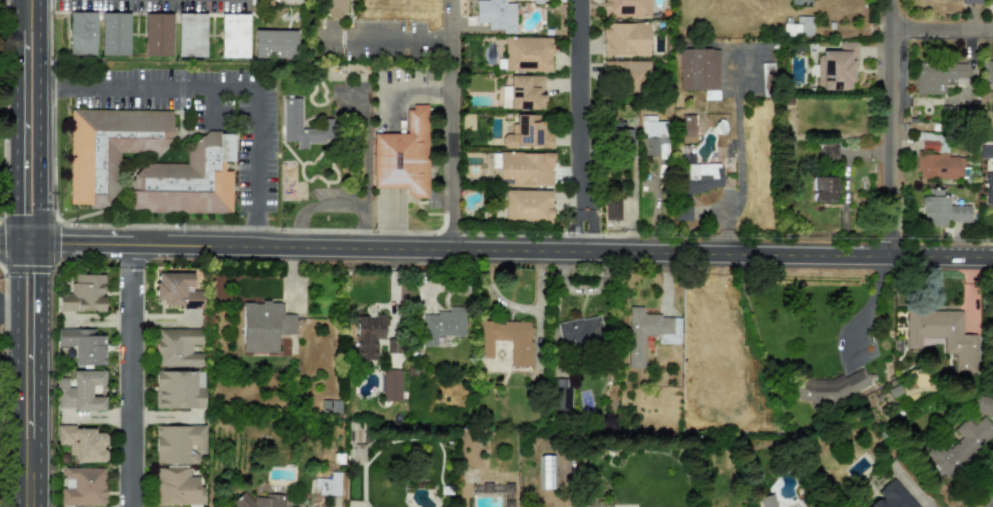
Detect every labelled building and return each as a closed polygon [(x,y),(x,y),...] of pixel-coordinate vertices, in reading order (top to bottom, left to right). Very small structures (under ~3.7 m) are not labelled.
[(475,23),(487,23),(488,29),(501,29),(501,33),(515,33),(515,3),(506,3),(506,0),(479,0),(475,0),(475,23)] [(603,17),(649,17),(649,0),(602,0),(603,17)] [(95,12),(68,12),(67,54),(94,55),(95,12)] [(128,56),(129,13),(101,12),(100,55),(128,56)] [(143,56),(171,56),(172,14),(144,13),(143,56)] [(205,57),(205,13),(177,13),(176,57),(205,57)] [(248,14),(220,13),(220,57),(247,58),(248,14)] [(813,35),(812,16),(796,16),(796,23),(782,24),(782,36),(813,35)] [(648,56),(648,23),(602,23),(602,55),(648,56)] [(296,30),(254,30),(253,58),(296,59),(296,30)] [(551,37),(505,37),(504,71),(550,71),(551,37)] [(851,90),(851,62),(857,62),(857,42),(839,42),(838,51),(817,51),(817,89),(851,90)] [(604,60),(604,78),(618,78),(618,93),(648,93),(648,61),(604,60)] [(982,62),(981,84),(992,84),(992,62),(982,62)] [(772,63),(761,63),(762,81),(773,80),(772,63)] [(966,85),(966,64),(915,63),(915,94),(944,95),(944,85),(966,85)] [(543,76),(510,75),(510,86),(501,86),(501,108),(542,109),(543,76)] [(300,98),(282,98),(283,142),(296,142),(296,149),(307,149),(307,142),(332,142),(332,118),(324,119),(324,128),(301,129),(300,98)] [(427,106),(405,106),(406,133),(371,133),(371,188),(407,188),(407,198),(427,198),(427,106)] [(68,205),(94,205),(94,197),(103,197),(103,204),(118,204),(118,152),(168,152),(168,136),(172,136),(173,111),(69,109),(68,205)] [(550,147),(549,121),(538,121),(537,114),(515,115),(516,124),(511,124),(511,134),(502,134),(502,148),(550,147)] [(694,114),(681,115),(681,136),(695,136),(694,114)] [(632,129),(624,129),(624,122),(613,121),(612,151),(632,152),(632,129)] [(231,213),(231,171),(223,171),(223,162),(232,162),(232,133),(195,133),(195,145),(186,145),(186,163),(129,163),(129,213),(231,213)] [(962,179),(962,157),(947,156),(947,144),(938,144),(939,134),(920,134),(918,178),(962,179)] [(838,144),(819,144),(819,161),(837,162),(838,144)] [(980,146),(979,158),(992,158),(992,146),(980,146)] [(552,152),(492,152),(492,167),(498,168),(498,178),(511,178),(511,186),(551,186),(552,152)] [(721,191),(721,164),(694,164),(694,154),(680,154),(680,191),(721,191)] [(992,204),(992,172),(986,172),(985,204),(992,204)] [(811,202),(835,202),(835,176),(812,176),(811,202)] [(970,206),(944,205),(944,189),(928,189),(927,196),(922,196),(922,225),(946,226),(946,221),(969,222),(970,206)] [(551,191),(504,190),(503,221),(550,222),(551,191)] [(605,220),(620,220),(620,199),(605,199),(605,220)] [(691,220),(691,205),(676,205),(676,220),(691,220)] [(192,273),(156,272),(155,300),(164,300),(164,307),(202,307),(203,290),(192,290),(192,273)] [(103,274),(74,275),(74,283),(70,283),(70,293),(58,293),(58,311),(103,311),(103,274)] [(242,352),(277,352),(277,335),(295,334),(295,314),(282,314),(282,302),(242,302),(242,352)] [(464,336),(464,307),(448,307),(448,313),(422,313),(421,345),(436,346),(437,335),(464,336)] [(680,316),(642,316),(642,307),(628,307),(627,368),(644,368),(644,335),(659,335),(659,343),(679,343),(680,316)] [(961,311),(906,311),(906,348),(920,349),(920,338),(944,338),(944,354),(954,354),(954,371),(975,371),(975,334),(961,334),(961,311)] [(376,360),(376,340),(384,340),(384,314),(374,314),(374,317),(356,317),(355,360),(376,360)] [(556,323),(561,348),(603,340),(598,315),(556,323)] [(531,322),(480,321),(480,358),(492,358),(493,340),(510,341),(510,366),(530,367),(531,322)] [(92,329),(57,328),(57,346),(74,346),(73,365),(103,366),(104,336),(92,335),(92,329)] [(156,367),(200,367),(201,353),(191,353),(191,344),(203,345),(203,329),(156,328),(156,367)] [(793,377),(792,398),(808,400),(811,405),(820,406),(825,404),(833,404),(834,398),(836,398),(848,392),(854,393),(870,385),(861,368),(845,375),(840,375),(831,379),(793,377)] [(401,401),(402,370),(383,369),(382,400),(401,401)] [(103,370),(72,371),(72,387),(67,387),(67,378),(56,378),(57,410),(104,409),(103,370)] [(203,409),(204,371),(155,371),(154,408),(203,409)] [(566,379),(551,379),(551,410),(570,410),(570,388),(566,388),(566,379)] [(992,408),(992,400),(977,394),(971,410),(990,417),(992,408)] [(341,413),(341,400),(321,400),(321,414),(341,413)] [(981,416),(973,425),(965,417),(952,430),(959,436),(943,453),(937,446),(926,458),(948,479),(992,433),(992,428),(981,416)] [(70,462),(105,462),(104,433),(95,433),(95,426),(56,427),(56,444),(70,444),(70,462)] [(155,426),(155,463),(197,462),(197,454),(205,454),(204,426),(155,426)] [(364,461),(365,444),(354,444),(353,461),(364,461)] [(554,489),(554,455),(540,456),(540,489),(554,489)] [(60,506),(104,505),(104,467),(63,468),(63,488),(59,488),(60,506)] [(203,505),(202,486),(198,486),(198,476),(189,476),(189,467),(155,468),(156,505),(203,505)] [(340,496),(341,472),(330,472),(330,479),(316,478),(315,495),(340,496)] [(892,478),(875,493),(881,499),(871,506),(917,506),(892,478)] [(284,494),(266,494),(262,498),(249,498),(243,491),(230,504),(233,506),(283,506),(284,494)] [(762,506),(776,506),(773,493),(760,497),(762,506)]
